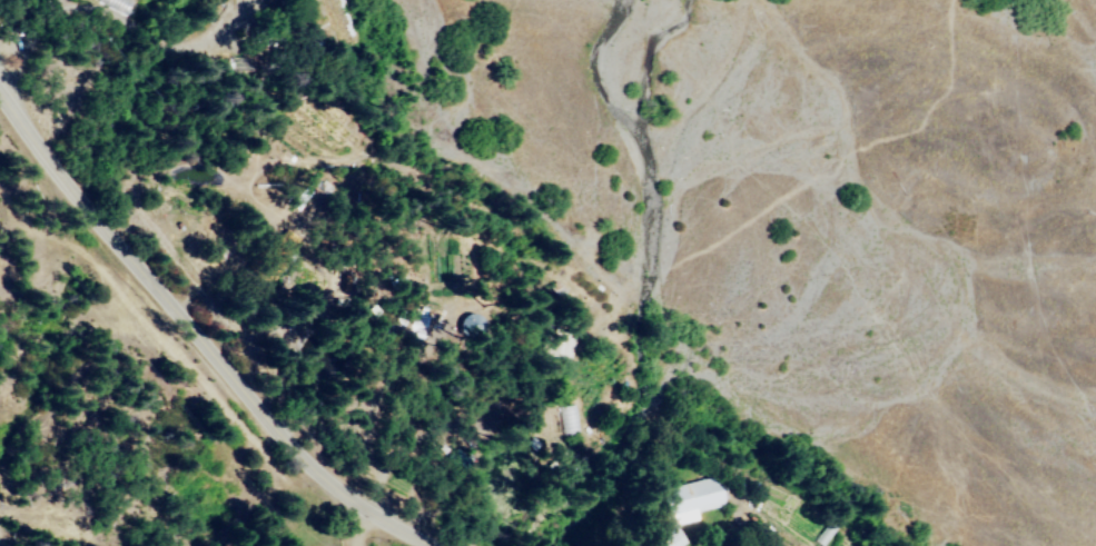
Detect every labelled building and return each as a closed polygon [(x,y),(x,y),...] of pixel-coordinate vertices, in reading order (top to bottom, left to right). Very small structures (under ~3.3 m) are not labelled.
[(701,520),(699,511),(726,505),(719,477),(669,489),(678,525),(701,520)] [(689,544),(680,529),(652,545),(685,545),(689,544)]
